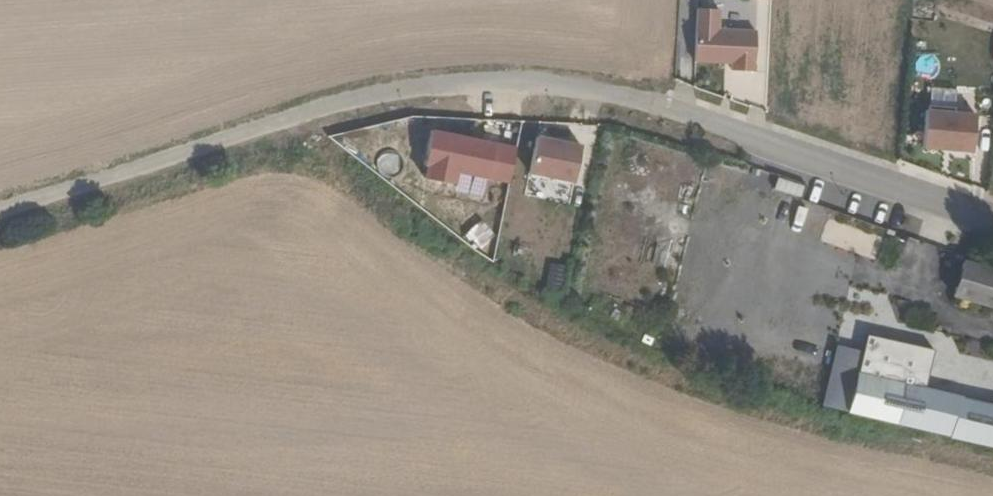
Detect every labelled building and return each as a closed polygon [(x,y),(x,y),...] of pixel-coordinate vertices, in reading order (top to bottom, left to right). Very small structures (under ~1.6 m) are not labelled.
[(720,11),(701,10),(699,62),(734,63),(734,72),(756,73),(756,64),(758,64),(760,32),(720,30),(720,11)] [(922,150),(974,152),(976,110),(924,108),(922,150)] [(528,173),(572,184),(582,143),(538,132),(528,173)] [(838,223),(832,238),(860,250),(866,235),(838,223)] [(982,265),(971,303),(992,309),(992,268),(982,265)] [(866,344),(857,381),(848,417),(950,439),(957,401),(922,394),(929,354),(866,344)] [(957,401),(950,439),(992,448),(992,408),(957,401)]
